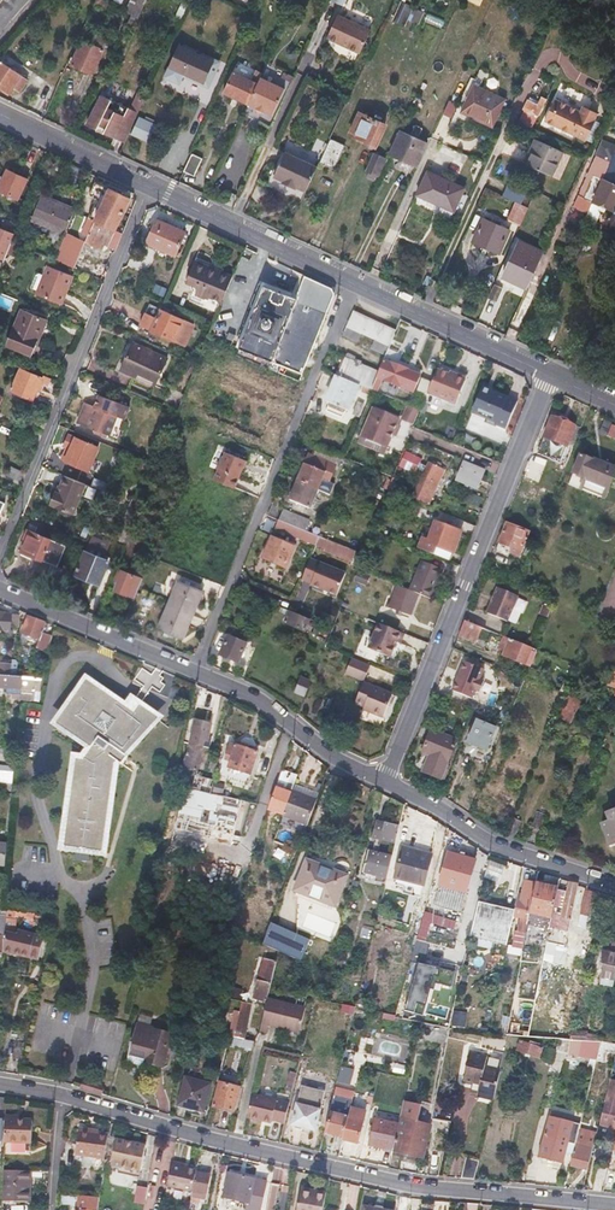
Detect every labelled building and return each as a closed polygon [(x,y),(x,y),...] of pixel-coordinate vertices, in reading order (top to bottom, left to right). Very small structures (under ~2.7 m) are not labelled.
[(125,11),(129,13),(125,22),(133,26),(145,0),(130,0),(125,11)] [(371,30),(337,15),(326,38),(345,46),(344,47),(360,54),(371,30)] [(72,54),(75,55),(71,63),(94,73),(108,39),(84,28),(72,54)] [(216,63),(179,47),(168,72),(206,88),(216,63)] [(28,79),(0,60),(0,87),(10,93),(15,86),(20,90),(28,79)] [(225,91),(249,102),(259,83),(245,76),(246,74),(242,71),(244,68),(237,65),(225,91)] [(259,83),(249,102),(256,106),(257,109),(264,113),(267,111),(274,114),(285,88),(261,77),(259,83)] [(473,85),(460,114),(490,129),(504,101),(473,85)] [(526,108),(540,115),(548,97),(542,94),(538,102),(530,98),(526,108)] [(131,110),(138,114),(145,99),(138,95),(131,110)] [(87,126),(124,144),(138,114),(101,97),(87,126)] [(599,115),(583,108),(582,110),(556,98),(547,118),(589,138),(599,115)] [(583,108),(599,115),(601,111),(585,103),(583,108)] [(387,125),(359,113),(350,134),(376,147),(387,125)] [(399,133),(389,155),(417,168),(427,146),(399,133)] [(331,138),(320,161),(333,167),(344,144),(331,138)] [(534,149),(527,164),(552,177),(564,152),(535,138),(530,147),(534,149)] [(597,202),(614,162),(614,145),(608,142),(582,195),(597,202)] [(534,149),(530,147),(523,162),(527,164),(534,149)] [(306,192),(316,167),(284,152),(273,177),(283,181),(282,184),(295,190),(296,187),(306,192)] [(192,153),(184,170),(195,175),(203,157),(192,153)] [(366,169),(376,174),(384,157),(374,153),(366,169)] [(597,202),(614,210),(614,162),(597,202)] [(0,187),(0,189),(20,198),(29,179),(8,169),(0,187)] [(426,173),(415,197),(452,214),(463,190),(426,173)] [(96,205),(91,216),(97,219),(87,242),(107,251),(110,246),(118,250),(125,233),(117,230),(131,198),(97,181),(91,194),(105,201),(102,208),(96,205)] [(516,203),(521,206),(527,194),(508,185),(502,197),(516,203)] [(43,194),(33,218),(66,232),(76,209),(43,194)] [(591,214),(597,202),(582,195),(577,207),(591,214)] [(508,219),(522,226),(529,210),(521,206),(516,203),(508,219)] [(473,240),(499,252),(509,229),(483,217),(473,240)] [(8,251),(15,233),(0,227),(0,248),(8,251)] [(154,229),(144,252),(173,264),(183,241),(154,229)] [(515,279),(513,283),(526,288),(543,252),(517,240),(502,273),(515,279)] [(196,260),(189,279),(192,280),(196,289),(194,294),(197,295),(198,294),(211,299),(212,297),(224,302),(234,275),(196,260)] [(60,305),(72,275),(46,265),(42,275),(38,273),(34,275),(29,288),(36,290),(35,294),(60,305)] [(515,279),(502,273),(500,276),(513,283),(515,279)] [(331,288),(304,275),(293,303),(263,291),(239,355),(301,378),(333,294),(331,288)] [(494,286),(487,300),(495,303),(502,290),(494,286)] [(188,344),(196,325),(151,305),(143,325),(188,344)] [(6,346),(31,356),(45,321),(20,311),(6,346)] [(395,332),(352,313),(341,336),(356,343),(360,334),(374,341),(370,349),(385,356),(395,332)] [(167,358),(132,343),(119,374),(155,389),(167,358)] [(345,352),(336,374),(356,383),(372,390),(377,377),(378,374),(351,361),(353,356),(345,352)] [(377,377),(400,387),(402,381),(412,385),(417,374),(391,363),(390,364),(383,362),(378,374),(377,377)] [(52,379),(43,376),(42,379),(18,370),(10,393),(33,402),(37,391),(45,395),(52,379)] [(462,381),(463,378),(454,374),(448,371),(446,374),(435,370),(426,392),(422,401),(437,407),(445,404),(453,407),(454,404),(463,381),(462,381)] [(356,383),(336,374),(323,402),(344,412),(356,383)] [(409,391),(412,385),(402,381),(400,387),(409,391)] [(516,402),(482,387),(473,410),(494,419),(492,425),(505,430),(516,402)] [(81,415),(91,418),(87,428),(95,431),(94,434),(106,439),(107,435),(109,436),(116,417),(124,420),(128,408),(99,398),(95,409),(85,405),(81,415)] [(397,419),(372,408),(361,436),(372,441),(386,446),(397,419)] [(91,418),(81,415),(78,424),(87,428),(91,418)] [(542,438),(565,447),(573,427),(551,417),(542,438)] [(612,418),(606,435),(614,439),(614,419),(612,418)] [(13,440),(30,447),(34,437),(17,431),(13,440)] [(372,441),(361,436),(358,443),(370,447),(372,441)] [(72,440),(63,462),(86,472),(95,450),(72,440)] [(558,461),(562,452),(541,442),(537,452),(558,461)] [(313,458),(335,466),(338,457),(317,448),(313,458)] [(403,449),(394,473),(411,480),(421,456),(403,449)] [(215,481),(235,490),(246,462),(226,454),(215,481)] [(307,455),(296,482),(316,490),(320,480),(328,483),(335,466),(313,458),(307,455)] [(604,499),(614,473),(614,469),(593,460),(593,461),(579,456),(568,483),(604,499)] [(427,460),(412,495),(427,502),(442,466),(427,460)] [(461,461),(455,478),(476,488),(484,470),(461,461)] [(152,476),(155,470),(144,465),(141,471),(152,476)] [(8,477),(22,483),(26,473),(13,468),(8,477)] [(387,488),(390,478),(382,475),(368,510),(377,514),(387,488)] [(72,516),(84,486),(63,477),(56,494),(54,493),(49,506),(52,507),(51,508),(72,516)] [(89,488),(105,494),(108,485),(92,479),(89,488)] [(316,490),(296,482),(289,500),(309,508),(316,490)] [(473,492),(471,497),(484,503),(487,497),(473,492)] [(482,508),(484,503),(471,497),(469,502),(482,508)] [(277,520),(292,526),(295,518),(273,509),(270,517),(277,520)] [(348,564),(353,552),(292,526),(277,520),(273,531),(321,551),(320,553),(348,564)] [(421,538),(418,544),(449,556),(460,531),(434,521),(427,540),(421,538)] [(527,533),(505,524),(497,544),(519,553),(527,533)] [(66,547),(25,531),(20,543),(23,544),(20,552),(57,568),(66,547)] [(88,549),(108,557),(114,540),(94,532),(87,548),(88,549)] [(127,537),(118,561),(126,564),(135,541),(127,537)] [(270,537),(261,559),(286,569),(294,547),(270,537)] [(108,557),(88,549),(77,575),(99,583),(109,557),(108,557)] [(421,559),(408,590),(417,593),(432,599),(445,568),(421,559)] [(123,572),(126,564),(118,561),(110,581),(113,583),(114,580),(118,570),(123,572)] [(123,572),(118,570),(114,580),(118,581),(114,590),(135,599),(147,571),(137,567),(134,577),(123,572)] [(366,572),(356,568),(354,574),(364,578),(366,572)] [(159,630),(182,639),(202,591),(178,582),(159,630)] [(409,614),(417,593),(408,590),(397,585),(389,606),(409,614)] [(486,613),(507,621),(517,594),(497,586),(486,613)] [(541,613),(547,615),(551,607),(545,605),(541,613)] [(308,622),(288,613),(283,625),(303,634),(308,622)] [(34,646),(39,648),(43,650),(49,635),(40,632),(44,622),(27,616),(21,633),(37,638),(35,643),(34,646)] [(484,627),(465,619),(459,635),(478,642),(484,627)] [(397,641),(401,632),(378,623),(368,648),(391,657),(397,641)] [(19,637),(35,643),(37,638),(21,633),(19,637)] [(537,649),(505,636),(499,651),(531,664),(537,649)] [(228,638),(221,656),(240,664),(247,646),(228,638)] [(125,678),(149,689),(173,699),(177,689),(171,687),(176,675),(134,657),(125,678)] [(9,658),(9,663),(0,662),(0,686),(31,689),(38,689),(40,678),(15,675),(17,663),(13,659),(9,658)] [(371,666),(352,658),(345,675),(364,683),(371,666)] [(452,691),(471,699),(483,669),(464,662),(452,691)] [(611,670),(606,682),(614,686),(614,672),(611,670)] [(289,693),(304,699),(310,684),(296,677),(289,693)] [(91,746),(87,753),(82,760),(75,759),(64,847),(103,853),(115,764),(156,718),(133,701),(127,710),(85,680),(56,722),(91,746)] [(364,708),(371,711),(369,715),(383,720),(393,695),(364,684),(355,705),(364,708)] [(38,689),(31,689),(30,700),(36,701),(38,689)] [(558,722),(570,726),(579,703),(567,698),(558,722)] [(478,719),(469,741),(488,749),(497,727),(478,719)] [(189,772),(190,768),(199,770),(200,761),(205,761),(213,723),(196,720),(189,755),(186,755),(183,771),(189,772)] [(449,768),(459,743),(435,733),(425,755),(432,758),(426,774),(443,782),(443,781),(447,783),(453,770),(449,768)] [(227,757),(232,758),(231,764),(254,768),(257,746),(230,741),(227,757)] [(219,759),(212,758),(210,771),(217,772),(219,759)] [(297,775),(282,770),(277,787),(284,789),(291,792),(293,788),(295,782),(297,775)] [(202,854),(205,837),(212,796),(215,779),(204,776),(201,790),(187,787),(173,847),(202,854)] [(320,791),(295,782),(293,788),(317,797),(320,791)] [(284,814),(284,813),(291,792),(284,789),(277,787),(270,808),(284,814)] [(291,792),(284,813),(309,821),(317,797),(293,788),(291,792)] [(205,837),(209,838),(233,843),(241,802),(212,796),(205,837)] [(606,813),(609,821),(601,824),(609,844),(614,841),(614,809),(606,813)] [(374,837),(382,839),(385,822),(377,821),(374,837)] [(400,825),(393,824),(385,822),(382,839),(396,842),(400,825)] [(398,847),(393,864),(389,881),(418,889),(427,855),(398,847)] [(439,883),(453,887),(466,891),(474,858),(448,851),(439,883)] [(393,856),(382,854),(371,852),(366,873),(389,878),(393,856)] [(334,907),(345,877),(306,863),(295,892),(334,907)] [(528,913),(534,882),(524,880),(521,896),(517,895),(514,909),(513,913),(513,916),(520,917),(518,930),(514,930),(512,945),(519,946),(519,951),(521,951),(528,913)] [(556,887),(534,882),(528,913),(551,917),(552,907),(556,887)] [(559,908),(552,907),(551,917),(547,938),(543,959),(552,961),(558,928),(556,928),(558,916),(569,918),(575,883),(567,882),(564,897),(561,897),(559,908)] [(579,916),(581,916),(583,916),(583,915),(592,917),(597,894),(588,892),(586,898),(583,897),(579,916)] [(514,909),(478,900),(477,904),(513,913),(514,909)] [(507,939),(513,916),(513,913),(477,904),(471,931),(507,939)] [(8,910),(8,915),(7,920),(14,921),(16,911),(8,910)] [(265,944),(301,961),(309,943),(272,925),(265,944)] [(29,957),(33,958),(38,959),(41,945),(37,944),(38,935),(18,931),(17,935),(6,933),(4,952),(13,954),(14,952),(29,956),(29,957)] [(471,931),(470,935),(507,943),(507,939),(471,931)] [(520,956),(521,951),(519,951),(519,946),(512,945),(510,955),(520,956)] [(610,957),(608,964),(605,964),(602,977),(614,980),(614,952),(611,951),(610,957)] [(256,999),(265,1001),(275,963),(263,959),(255,992),(258,992),(256,999)] [(514,987),(507,986),(502,1011),(510,1012),(514,987)] [(273,1001),(268,999),(262,1025),(266,1026),(273,1001)] [(283,1030),(283,1029),(283,1027),(300,1031),(306,1009),(273,1001),(266,1026),(269,1027),(283,1030)] [(237,1031),(245,1033),(253,1004),(244,1002),(242,1013),(237,1031)] [(374,1018),(375,1015),(375,1011),(357,1007),(355,1014),(374,1018)] [(244,1039),(245,1033),(237,1031),(242,1013),(235,1011),(229,1035),(231,1036),(244,1039)] [(144,1063),(162,1069),(168,1049),(166,1049),(170,1033),(139,1023),(130,1053),(147,1058),(144,1063)] [(269,1027),(266,1026),(262,1025),(260,1033),(267,1034),(269,1027)] [(299,1035),(300,1031),(283,1027),(283,1029),(283,1030),(299,1035)] [(589,1032),(573,1030),(571,1040),(587,1041),(589,1032)] [(369,1035),(368,1042),(387,1045),(389,1038),(369,1035)] [(244,1039),(231,1036),(229,1043),(253,1048),(254,1042),(244,1039)] [(545,1044),(540,1042),(534,1040),(533,1043),(523,1040),(520,1049),(541,1057),(545,1044)] [(614,1054),(614,1044),(602,1041),(600,1049),(614,1054)] [(25,1044),(21,1043),(17,1042),(13,1059),(22,1060),(25,1044)] [(544,1058),(548,1059),(553,1061),(557,1049),(548,1046),(544,1058)] [(490,1056),(483,1054),(472,1051),(465,1079),(475,1081),(482,1083),(479,1095),(494,1099),(502,1068),(487,1064),(490,1056)] [(175,1105),(202,1112),(209,1084),(183,1077),(175,1105)] [(238,1097),(240,1087),(232,1085),(233,1079),(228,1078),(227,1084),(219,1082),(212,1107),(231,1111),(235,1096),(238,1097)] [(471,1094),(479,1095),(482,1083),(475,1081),(471,1094)] [(611,1082),(600,1125),(614,1129),(614,1083),(611,1082)] [(93,1085),(91,1091),(101,1094),(103,1087),(93,1085)] [(316,1130),(325,1093),(301,1087),(292,1124),(316,1130)] [(255,1098),(250,1120),(264,1124),(265,1120),(274,1122),(284,1125),(289,1106),(255,1098)] [(351,1107),(348,1117),(343,1136),(343,1139),(358,1142),(366,1111),(351,1107)] [(343,1136),(348,1117),(330,1113),(326,1132),(343,1136)] [(30,1143),(31,1132),(31,1121),(17,1120),(12,1120),(12,1117),(4,1117),(3,1142),(30,1143)] [(398,1124),(392,1151),(422,1158),(430,1126),(400,1118),(398,1124)] [(368,1145),(392,1151),(398,1124),(375,1119),(368,1145)] [(436,1121),(435,1125),(435,1128),(440,1129),(438,1135),(445,1137),(448,1124),(436,1121)] [(108,1134),(94,1132),(79,1130),(75,1156),(104,1160),(108,1134)] [(538,1157),(550,1160),(562,1164),(568,1141),(544,1135),(538,1157)] [(569,1165),(578,1168),(587,1170),(594,1142),(577,1137),(569,1165)] [(139,1171),(142,1154),(144,1144),(113,1138),(108,1160),(118,1162),(117,1166),(139,1171)] [(473,1180),(475,1170),(477,1161),(464,1157),(458,1178),(473,1180)] [(166,1186),(191,1191),(192,1185),(195,1172),(195,1170),(181,1166),(181,1163),(172,1161),(166,1186)] [(15,1195),(14,1209),(27,1209),(28,1171),(16,1171),(15,1195)] [(190,1197),(197,1199),(203,1200),(209,1176),(195,1172),(192,1185),(191,1191),(190,1197)] [(226,1185),(224,1196),(249,1200),(247,1209),(259,1209),(265,1182),(228,1175),(226,1185)] [(153,1185),(146,1184),(145,1188),(144,1196),(150,1197),(153,1185)] [(316,1192),(315,1193),(299,1191),(296,1209),(322,1209),(325,1192),(316,1190),(316,1192)] [(76,1209),(96,1209),(98,1198),(79,1195),(77,1209),(76,1209)]
